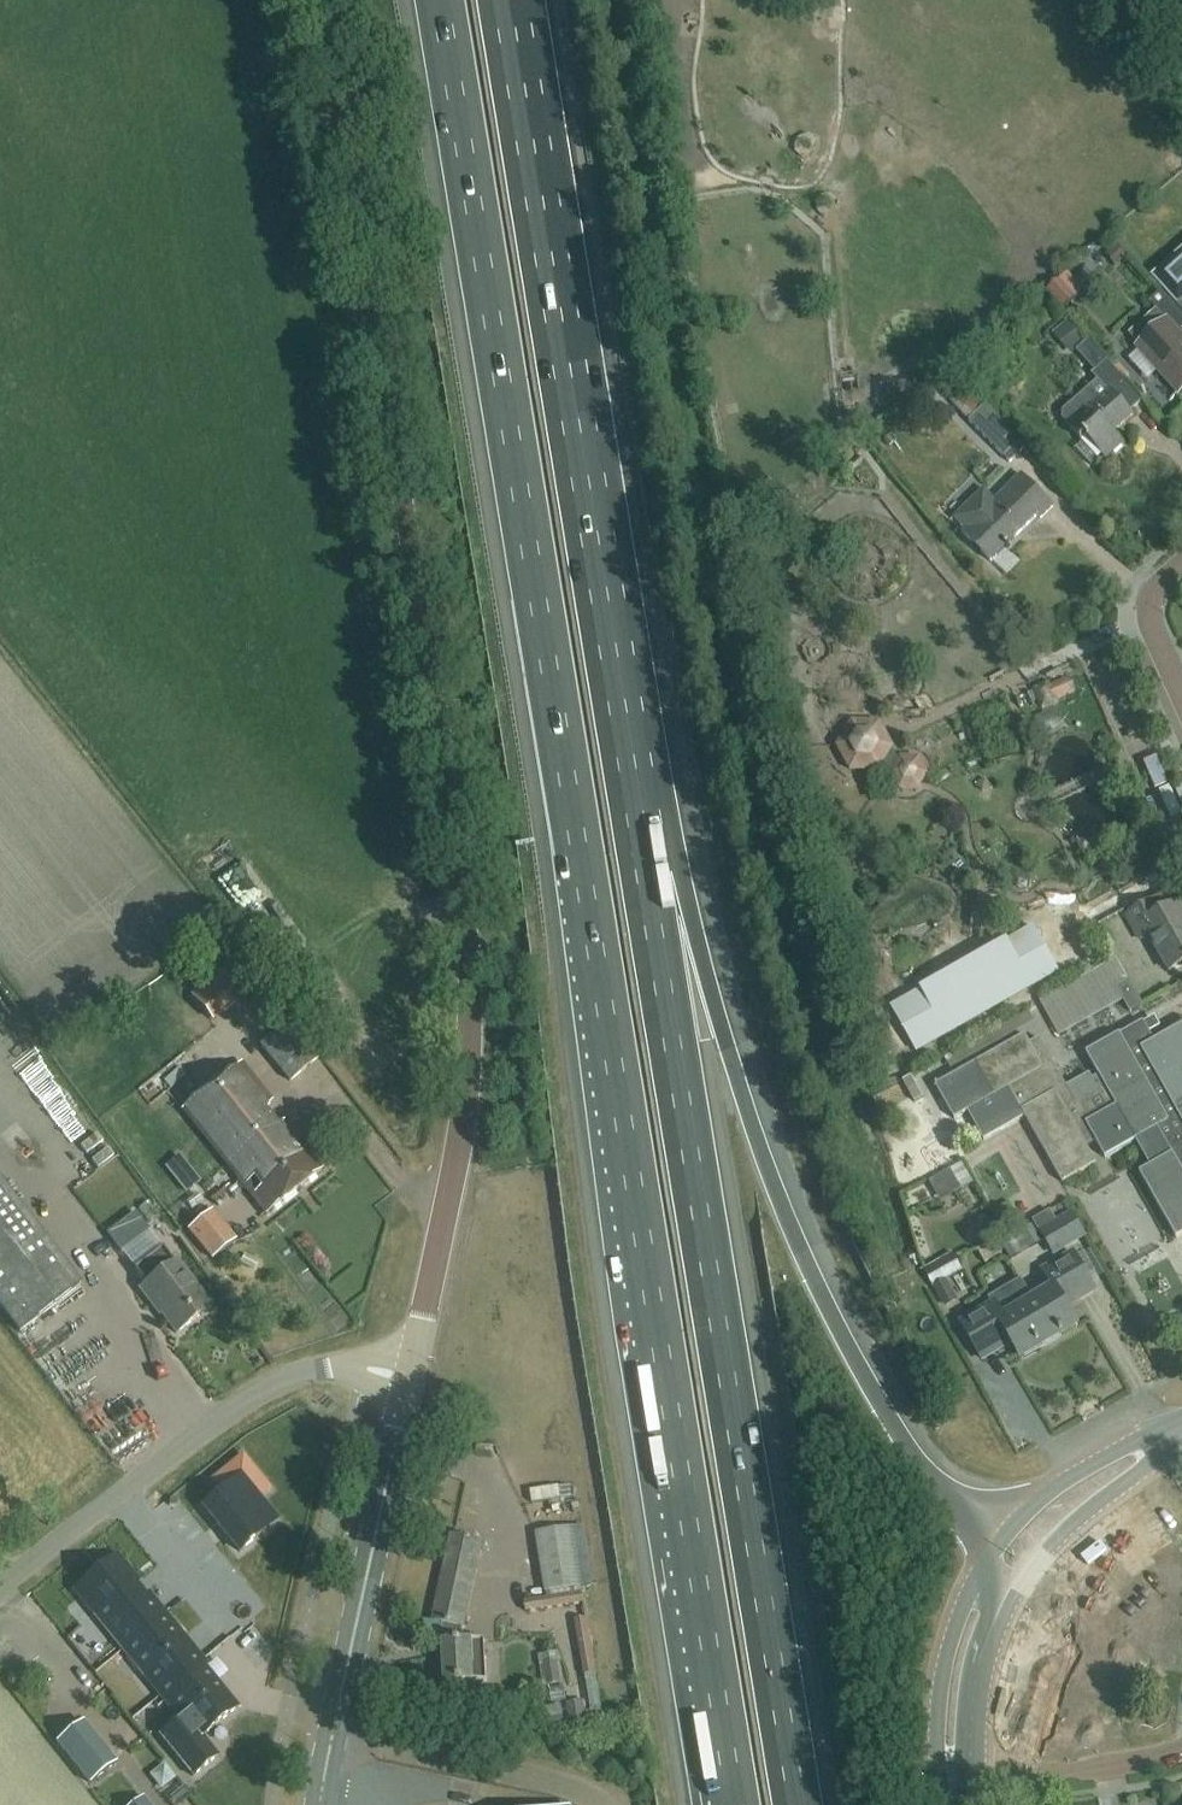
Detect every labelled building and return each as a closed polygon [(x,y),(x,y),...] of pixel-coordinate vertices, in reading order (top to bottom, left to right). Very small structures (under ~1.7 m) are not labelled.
[(1156,277),(1181,306),(1181,254),(1156,277)] [(1074,299),(1059,282),(1049,292),(1064,309),(1074,299)] [(1161,291),(1149,302),(1166,321),(1137,347),(1179,393),(1181,390),(1181,315),(1161,291)] [(1070,352),(1083,339),(1067,323),(1054,336),(1070,352)] [(1143,400),(1089,339),(1078,349),(1094,371),(1091,374),(1097,380),(1063,411),(1062,419),(1080,439),(1083,436),(1086,439),(1076,449),(1092,466),(1102,457),(1104,460),(1122,444),(1112,432),(1133,414),(1130,412),(1143,400)] [(984,406),(961,379),(948,391),(972,418),(969,422),(1010,463),(1025,448),(986,404),(984,406)] [(1053,507),(1021,475),(995,501),(984,490),(955,518),(966,529),(962,533),(991,562),(1038,515),(1041,519),(1053,507)] [(1056,701),(1076,692),(1069,676),(1049,684),(1056,701)] [(892,770),(898,759),(893,750),(895,748),(881,721),(851,720),(836,746),(851,772),(879,772),(881,769),(892,770)] [(920,757),(900,757),(890,774),(899,791),(919,791),(929,775),(920,757)] [(902,901),(893,889),(876,902),(885,914),(902,901)] [(1154,902),(1127,918),(1140,941),(1149,936),(1170,973),(1181,966),(1181,908),(1180,904),(1162,915),(1154,902)] [(895,1003),(920,1047),(1061,967),(1036,923),(895,1003)] [(237,959),(234,961),(191,995),(209,1018),(255,982),(237,959)] [(1135,995),(1137,993),(1129,978),(1114,987),(1129,1013),(1142,1006),(1135,995)] [(1141,1008),(1148,1023),(1180,1009),(1174,994),(1141,1008)] [(1154,1040),(1143,1021),(1087,1053),(1099,1075),(1093,1079),(1090,1073),(1066,1086),(1051,1059),(1001,1087),(1004,1091),(968,1111),(984,1139),(1026,1116),(1061,1181),(1096,1163),(1087,1147),(1096,1142),(1105,1158),(1136,1141),(1150,1166),(1140,1172),(1177,1238),(1181,1235),(1181,1025),(1154,1040)] [(290,1081),(318,1058),(289,1022),(261,1045),(290,1081)] [(1001,1087),(1051,1059),(1039,1038),(1030,1043),(1025,1035),(936,1084),(955,1118),(968,1111),(1004,1091),(1001,1087)] [(278,1125),(264,1107),(272,1101),(241,1062),(183,1108),(267,1214),(322,1170),(283,1121),(278,1125)] [(79,1149),(95,1171),(111,1159),(95,1137),(79,1149)] [(80,1286),(0,1181),(0,1308),(19,1333),(80,1286)] [(213,1259),(236,1241),(210,1210),(187,1229),(213,1259)] [(1056,1220),(1050,1211),(1032,1221),(1054,1257),(1072,1246),(1087,1237),(1073,1212),(1057,1220),(1057,1219),(1056,1220)] [(106,1233),(119,1250),(146,1229),(135,1213),(106,1233)] [(1042,1243),(1032,1225),(1021,1231),(1031,1249),(1042,1243)] [(1012,1259),(1022,1252),(1012,1236),(1003,1243),(1012,1259)] [(175,1264),(162,1247),(133,1268),(146,1285),(140,1289),(153,1307),(156,1305),(177,1333),(211,1308),(177,1262),(175,1264)] [(1036,1317),(1049,1339),(1058,1334),(1060,1337),(1076,1327),(1064,1306),(1076,1299),(1078,1301),(1094,1291),(1072,1253),(1042,1271),(1051,1286),(1031,1297),(1033,1301),(1030,1303),(1038,1315),(1036,1317)] [(933,1288),(934,1287),(942,1302),(945,1307),(959,1299),(948,1280),(963,1271),(957,1261),(953,1262),(947,1255),(922,1269),(926,1277),(931,1286),(932,1286),(933,1288)] [(1019,1358),(1049,1339),(1036,1317),(1038,1315),(1030,1303),(1003,1319),(994,1304),(960,1324),(981,1360),(1010,1343),(1019,1358)] [(242,1456),(213,1480),(222,1492),(203,1507),(240,1552),(277,1521),(259,1499),(270,1490),(242,1456)] [(534,1507),(563,1502),(561,1491),(533,1495),(534,1507)] [(572,1526),(536,1531),(545,1592),(546,1592),(547,1597),(583,1592),(582,1592),(582,1586),(583,1586),(572,1526)] [(463,1628),(483,1541),(452,1534),(433,1620),(425,1620),(425,1641),(442,1641),(444,1683),(487,1681),(485,1639),(473,1640),(473,1639),(464,1640),(463,1628)] [(72,1590),(162,1700),(204,1666),(199,1660),(202,1658),(147,1590),(143,1593),(135,1582),(138,1579),(117,1553),(72,1590)] [(588,1618),(574,1619),(584,1676),(586,1675),(591,1711),(587,1712),(585,1701),(567,1704),(570,1727),(589,1725),(589,1723),(604,1720),(596,1674),(597,1673),(588,1618)] [(562,1684),(558,1661),(557,1661),(556,1658),(544,1660),(544,1664),(543,1664),(547,1687),(562,1684)] [(179,1720),(160,1736),(193,1777),(218,1756),(202,1737),(238,1707),(206,1668),(164,1702),(179,1720)] [(552,1703),(567,1700),(564,1685),(549,1689),(552,1703)] [(117,1741),(130,1735),(121,1714),(108,1720),(117,1741)] [(116,1763),(83,1722),(57,1743),(90,1784),(116,1763)] [(160,1798),(174,1790),(163,1771),(149,1779),(160,1798)] [(144,1796),(133,1804),(151,1804),(144,1796)]
